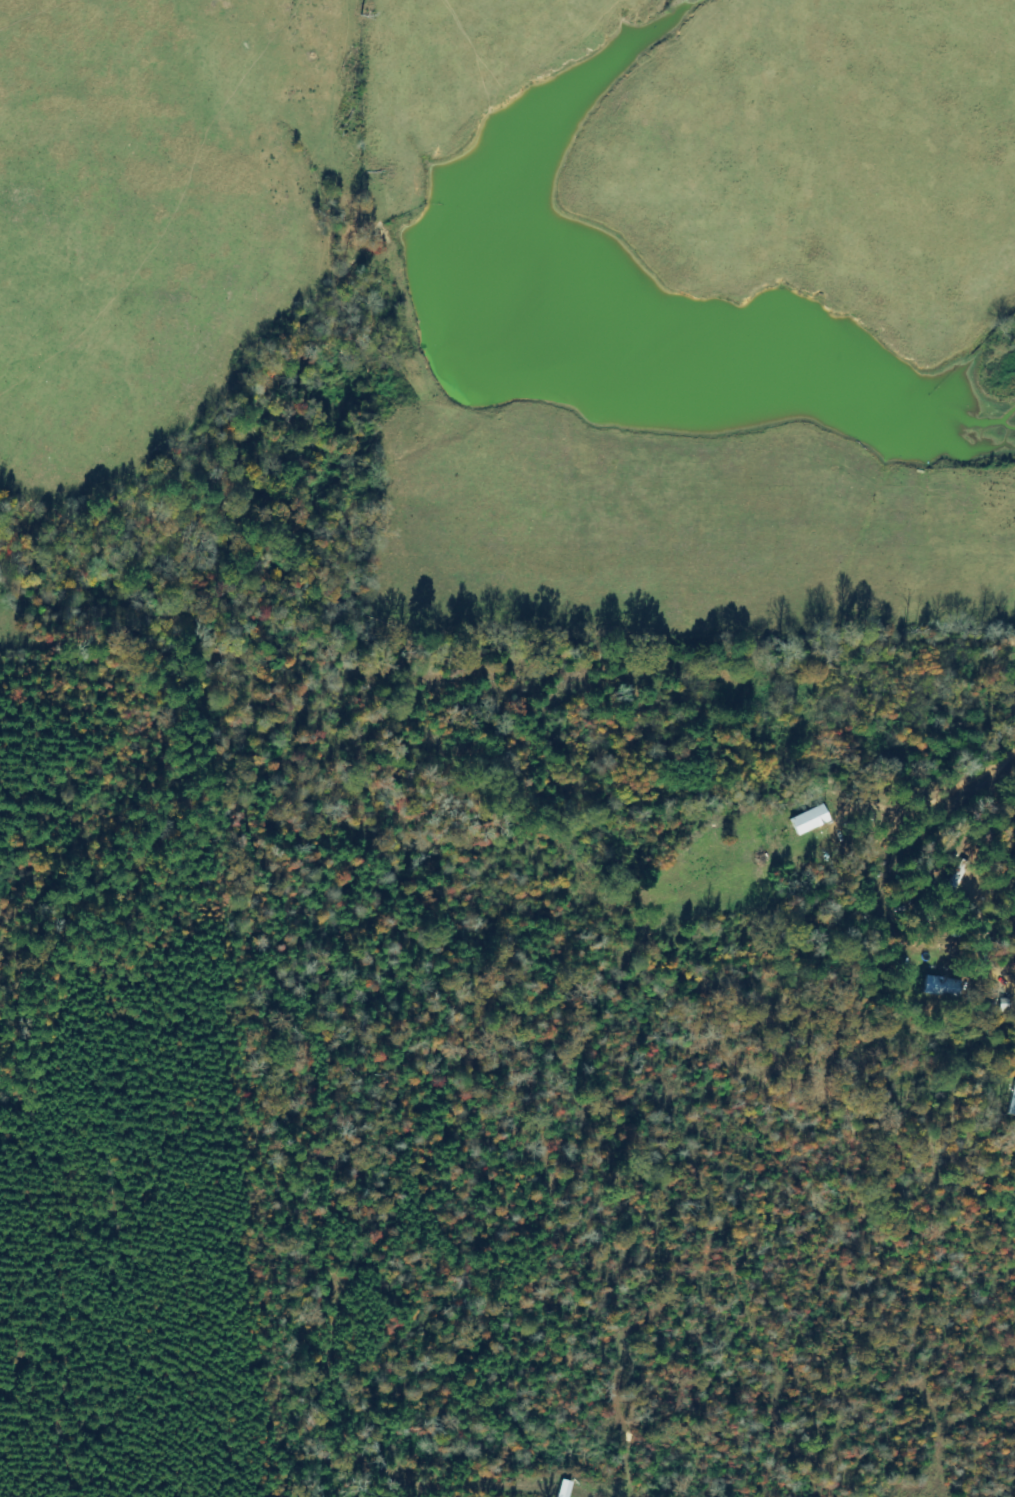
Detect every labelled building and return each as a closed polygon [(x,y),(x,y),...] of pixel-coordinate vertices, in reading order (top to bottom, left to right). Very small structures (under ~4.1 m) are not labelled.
[(788,819),(795,836),(829,822),(822,805),(788,819)]
